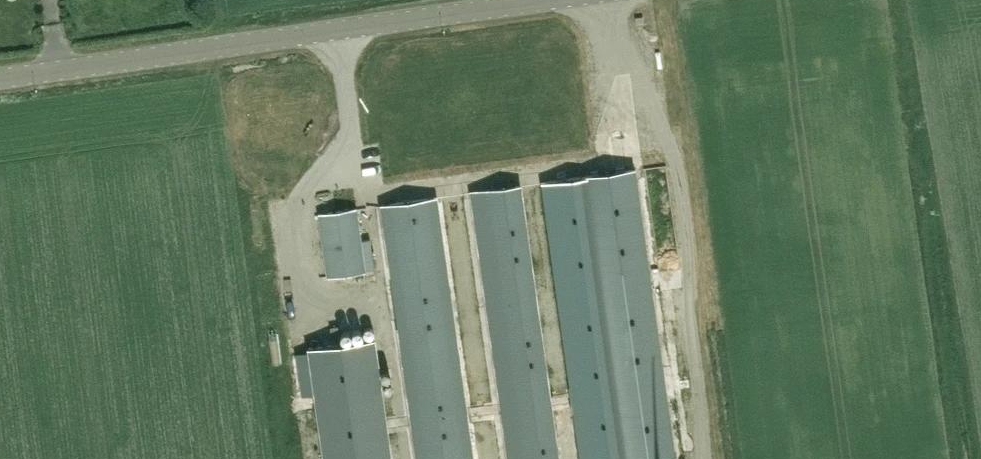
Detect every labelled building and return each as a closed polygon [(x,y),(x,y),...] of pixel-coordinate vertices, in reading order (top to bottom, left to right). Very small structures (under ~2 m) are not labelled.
[(552,182),(591,458),(676,458),(635,169),(552,182)] [(487,190),(525,458),(559,458),(521,185),(487,190)] [(390,204),(426,458),(464,458),(428,198),(390,204)] [(328,276),(365,271),(356,208),(319,214),(328,276)] [(374,339),(309,348),(324,458),(391,458),(374,339)]
